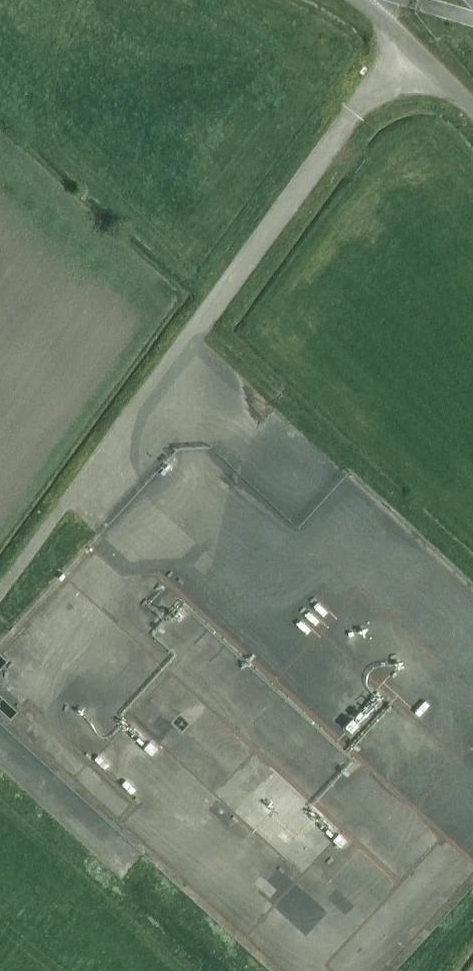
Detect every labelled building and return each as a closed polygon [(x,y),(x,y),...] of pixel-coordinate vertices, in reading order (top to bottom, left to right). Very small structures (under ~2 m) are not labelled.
[(104,608),(115,608),(114,554),(85,555),(86,582),(73,583),(73,599),(103,599),(104,608)] [(324,861),(344,836),(322,818),(331,807),(283,768),(270,784),(266,781),(243,809),(301,856),(318,835),(332,846),(326,853),(318,847),(307,860),(313,865),(320,857),(324,861)]
